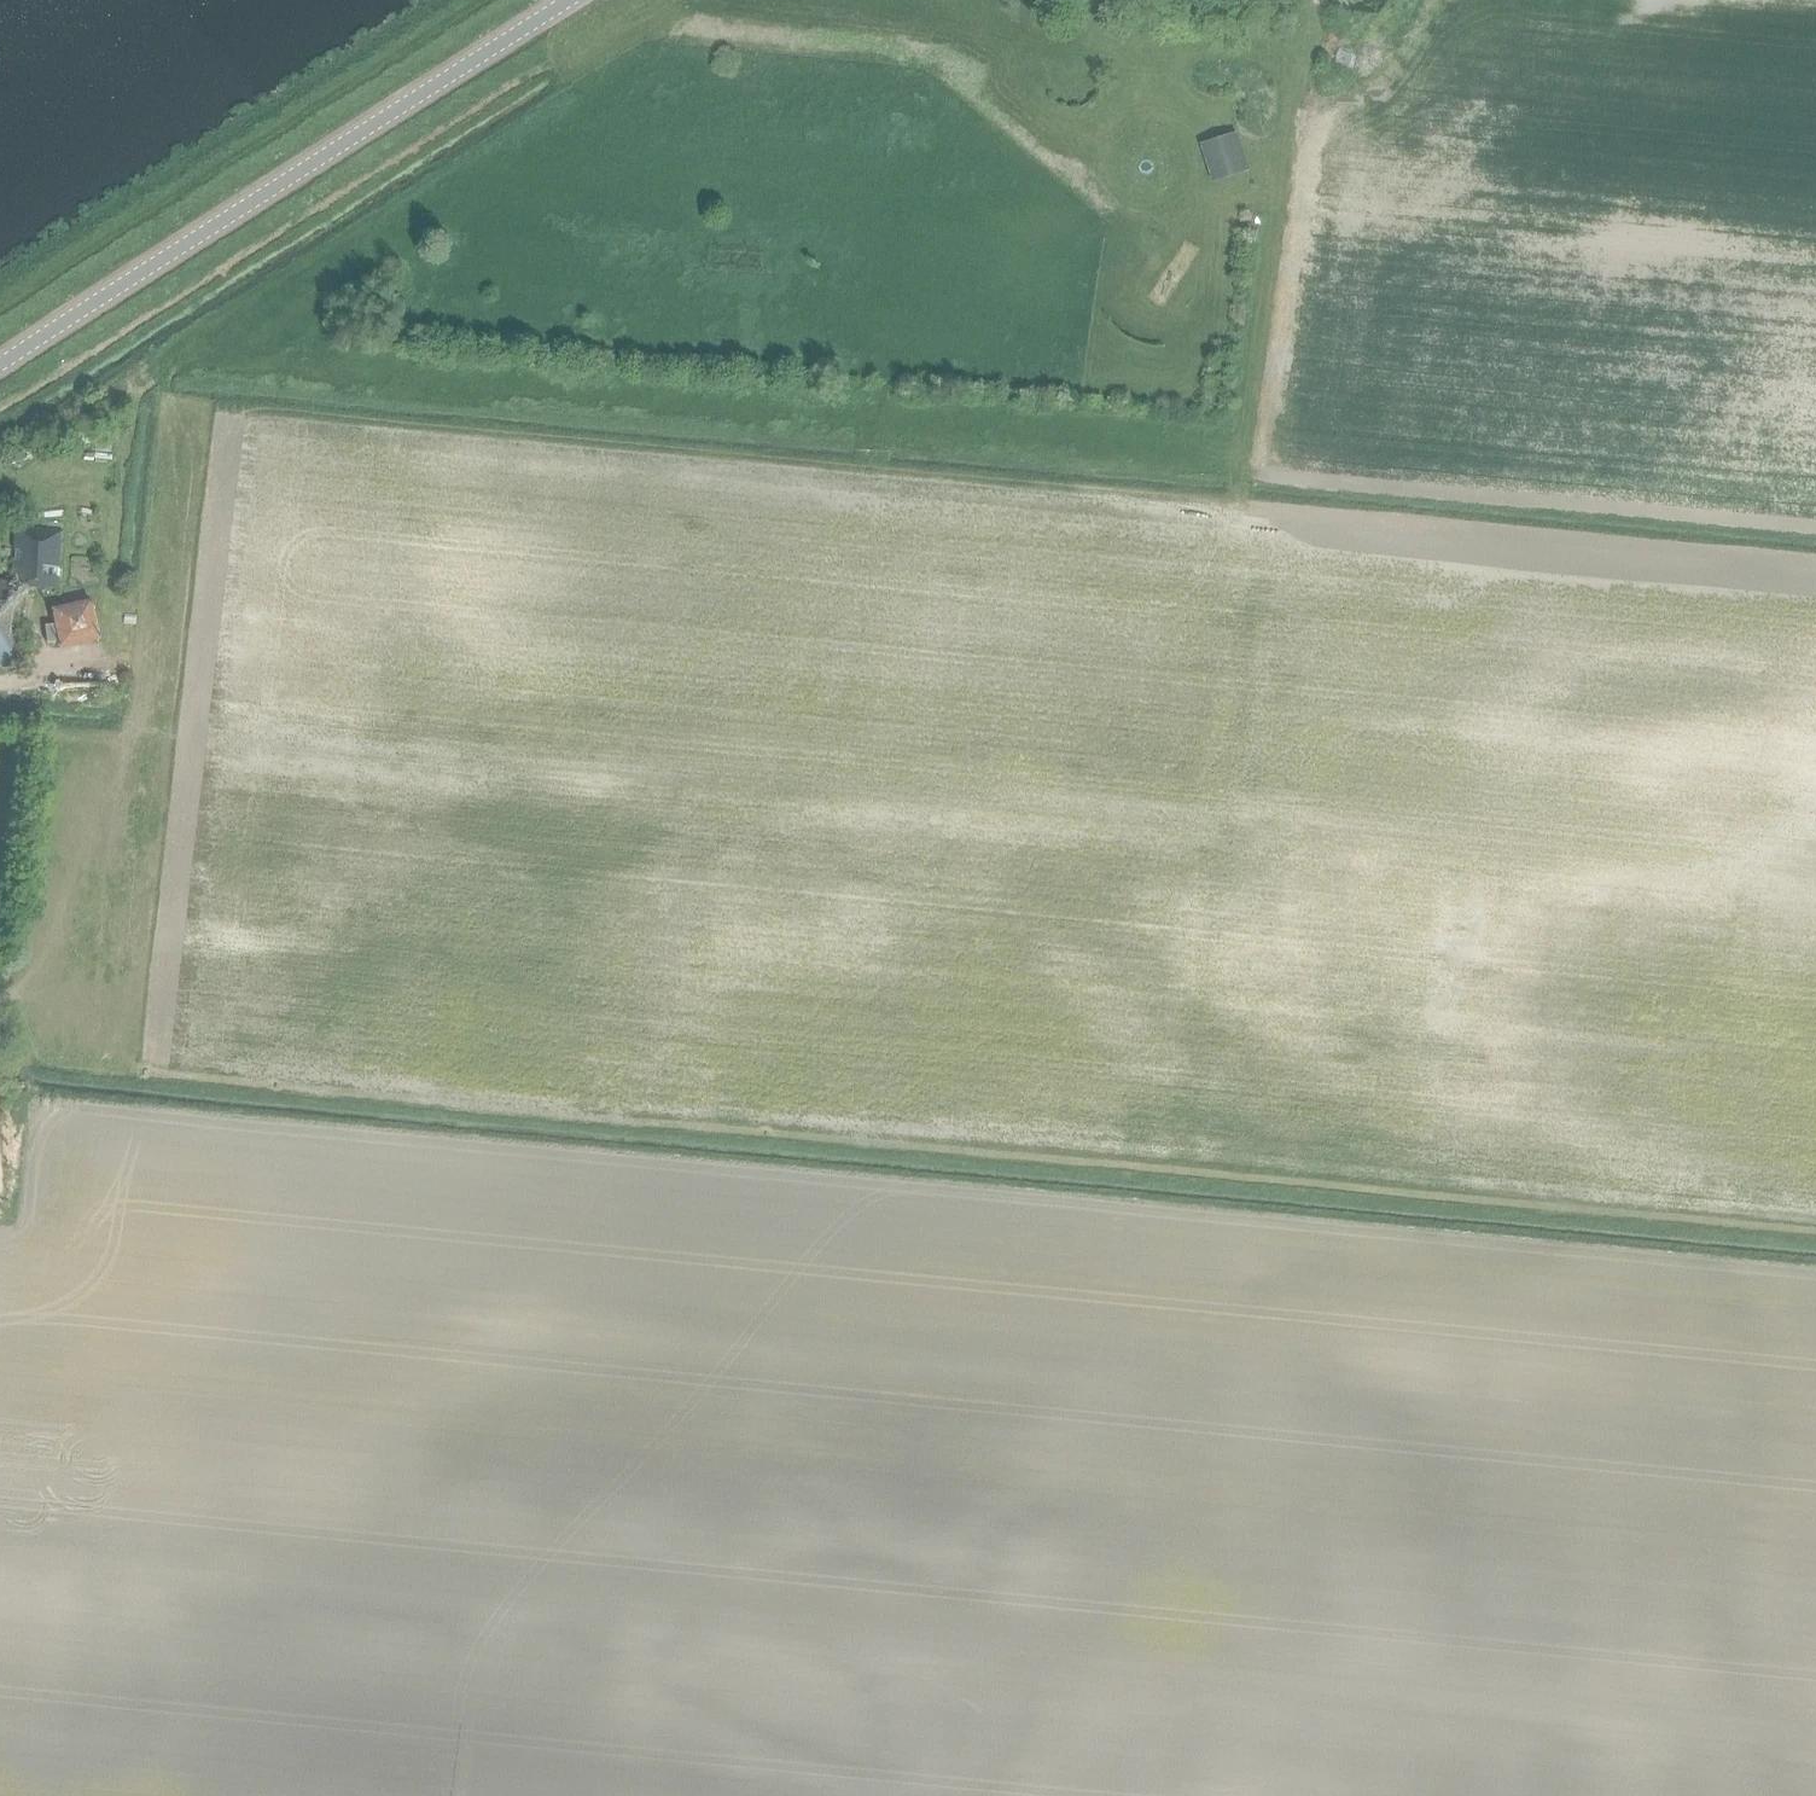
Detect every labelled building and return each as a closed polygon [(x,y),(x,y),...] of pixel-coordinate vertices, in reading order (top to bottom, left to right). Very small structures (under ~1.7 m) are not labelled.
[(1237,133),(1220,138),(1232,177),(1249,172),(1237,133)] [(11,667),(18,585),(55,589),(59,532),(15,527),(11,583),(0,582),(0,666),(11,667)] [(106,637),(97,597),(55,605),(64,646),(106,637)]
